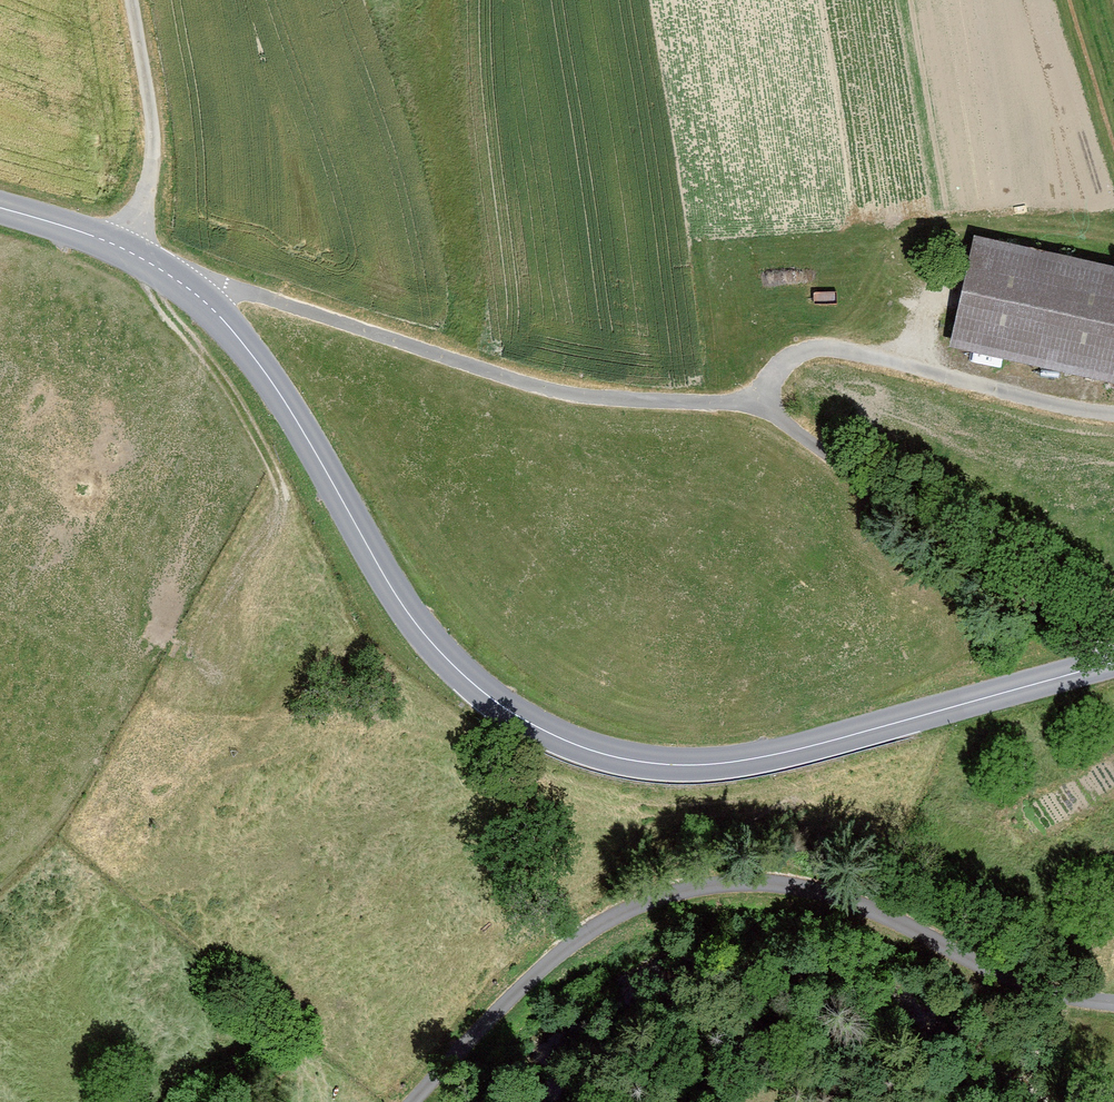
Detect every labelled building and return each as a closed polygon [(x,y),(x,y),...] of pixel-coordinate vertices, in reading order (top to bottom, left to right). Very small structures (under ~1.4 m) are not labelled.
[(975,237),(950,349),(1113,386),(1113,268),(975,237)]
